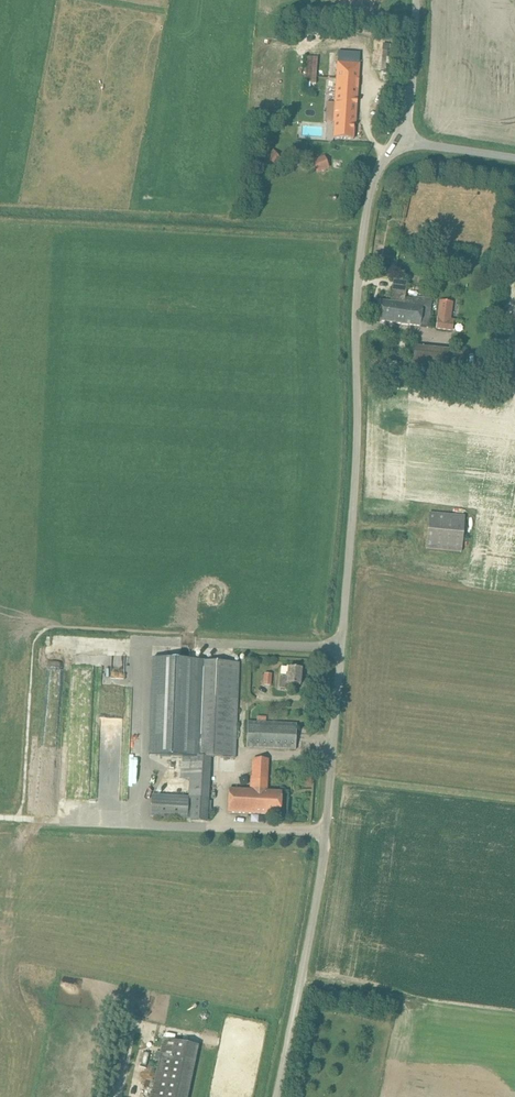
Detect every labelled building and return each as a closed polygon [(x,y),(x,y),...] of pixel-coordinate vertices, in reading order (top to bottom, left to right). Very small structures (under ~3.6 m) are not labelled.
[(381,70),(392,72),(395,52),(383,51),(381,70)] [(335,122),(334,138),(354,140),(355,124),(356,124),(359,80),(358,80),(360,53),(339,52),(338,63),(337,63),(333,122),(335,122)] [(304,82),(316,83),(318,58),(306,57),(304,82)] [(264,136),(258,139),(264,150),(270,147),(264,136)] [(262,154),(271,169),(282,163),(272,147),(262,154)] [(325,157),(315,161),(313,162),(317,172),(329,167),(325,157)] [(407,282),(394,280),(394,281),(393,287),(391,302),(380,301),(379,310),(380,310),(380,312),(379,312),(378,321),(428,327),(432,300),(406,296),(407,282)] [(437,318),(436,329),(453,331),(454,320),(449,319),(452,302),(441,301),(439,317),(437,318)] [(412,370),(422,371),(424,347),(415,346),(412,370)] [(450,351),(450,349),(441,349),(439,367),(449,367),(449,363),(450,351)] [(429,513),(426,549),(462,552),(465,516),(429,513)] [(88,663),(88,655),(72,655),(72,663),(88,663)] [(153,795),(151,815),(192,818),(192,820),(208,820),(211,755),(236,756),(240,662),(194,660),(152,659),(148,756),(183,757),(192,758),(189,797),(153,795)] [(289,675),(281,675),(280,688),(287,689),(288,685),(301,686),(302,669),(289,668),(289,675)] [(272,673),(263,673),(263,685),(271,686),(272,673)] [(258,723),(248,723),(247,748),(296,750),(297,725),(266,723),(258,723)] [(229,789),(228,812),(280,815),(282,792),(267,791),(269,759),(253,758),(251,790),(229,789)] [(195,1044),(163,1037),(150,1096),(184,1096),(195,1044)]
